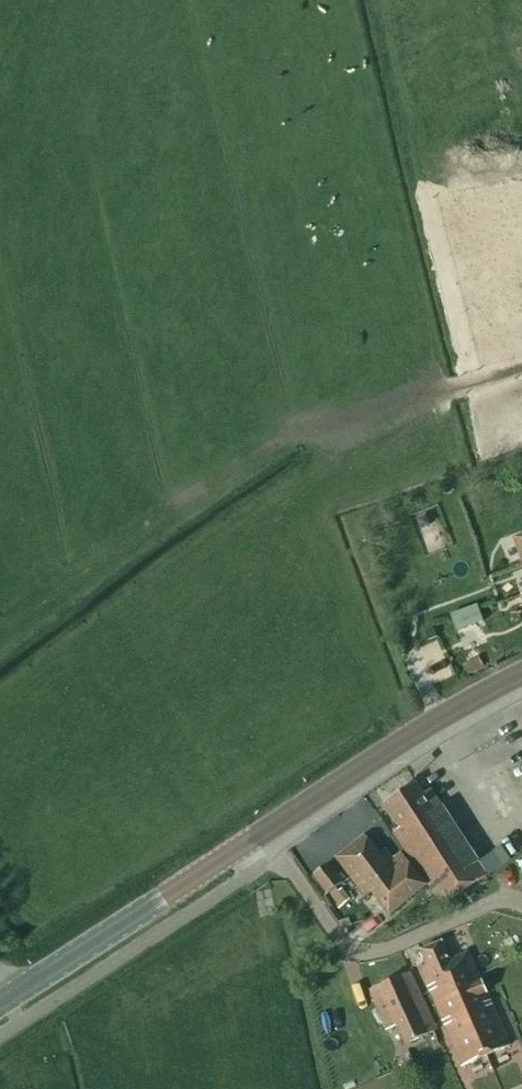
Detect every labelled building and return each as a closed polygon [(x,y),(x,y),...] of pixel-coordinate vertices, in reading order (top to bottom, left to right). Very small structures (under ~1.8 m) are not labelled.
[(426,518),(418,522),(421,530),(429,527),(426,518)] [(513,539),(521,562),(521,536),(513,539)] [(434,628),(425,631),(429,641),(437,638),(434,628)] [(484,667),(480,660),(465,668),(469,675),(484,667)] [(423,794),(416,783),(384,804),(400,828),(394,832),(442,907),(488,877),(479,864),(480,863),(443,807),(442,807),(430,789),(423,794)] [(426,885),(401,853),(393,860),(385,850),(379,854),(365,836),(335,858),(365,896),(371,891),(389,914),(426,885)] [(342,884),(328,865),(314,875),(328,894),(342,884)] [(350,902),(339,887),(329,895),(340,909),(350,902)] [(510,1045),(504,1031),(469,952),(450,961),(442,942),(421,952),(427,965),(420,968),(463,1066),(510,1045)] [(410,973),(370,990),(388,1030),(397,1026),(405,1044),(435,1031),(410,973)]
